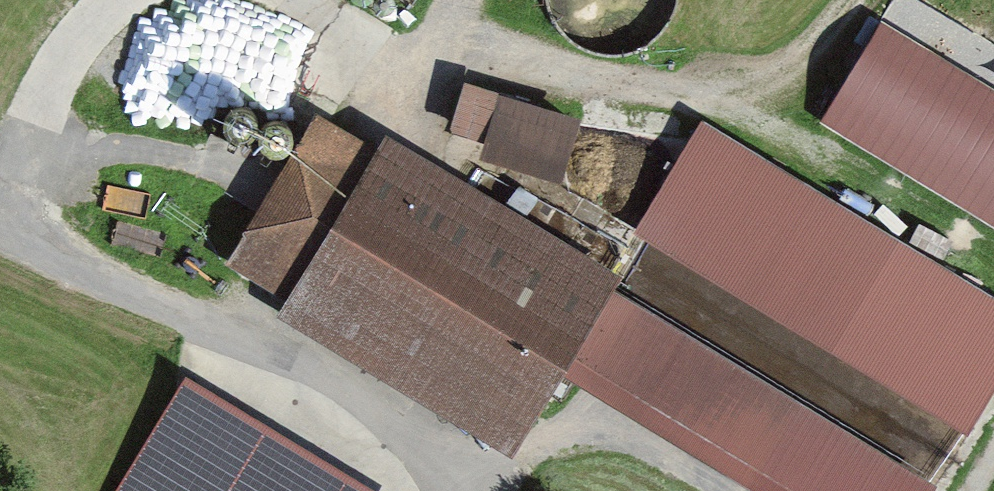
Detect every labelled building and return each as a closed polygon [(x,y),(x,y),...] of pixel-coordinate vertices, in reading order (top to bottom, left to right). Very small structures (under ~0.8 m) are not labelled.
[(399,14),(408,0),(378,0),(399,14)] [(555,5),(562,22),(575,37),(592,47),(612,51),(632,48),(650,39),(664,24),(672,6),(673,0),(555,0),(555,5)] [(885,11),(823,115),(993,217),(993,76),(885,11)] [(468,71),(452,130),(572,163),(588,104),(468,71)] [(595,294),(314,116),(227,253),(507,431),(553,359),(595,294)] [(553,359),(759,490),(923,490),(993,381),(993,313),(704,126),(595,294),(553,359)]
